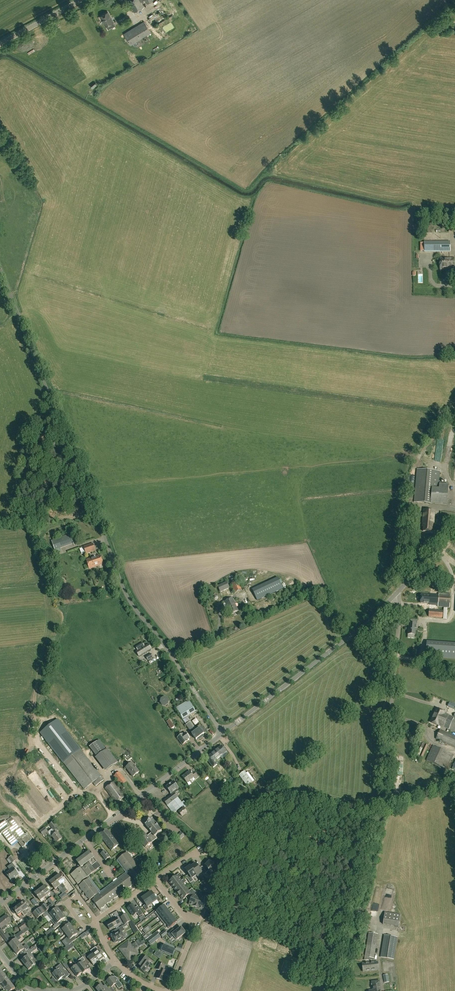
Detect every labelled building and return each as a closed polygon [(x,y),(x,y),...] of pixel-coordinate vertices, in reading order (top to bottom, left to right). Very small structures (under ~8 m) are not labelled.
[(128,1),(135,12),(144,7),(141,2),(144,0),(129,0),(128,1)] [(158,11),(148,17),(153,24),(158,21),(161,24),(168,23),(178,17),(177,17),(177,14),(170,15),(165,18),(164,18),(159,11),(158,11)] [(108,12),(100,16),(106,26),(114,22),(108,12)] [(130,46),(141,39),(144,44),(150,41),(147,36),(151,33),(144,21),(123,34),(130,46)] [(425,242),(425,252),(450,252),(450,242),(425,242)] [(454,258),(440,258),(440,269),(454,269),(454,258)] [(417,469),(414,502),(431,503),(446,504),(448,484),(439,483),(440,471),(417,469)] [(423,531),(432,531),(432,525),(433,525),(435,511),(424,510),(423,523),(425,523),(425,526),(424,526),(423,531)] [(61,548),(74,544),(70,534),(52,541),(55,550),(56,553),(62,551),(61,548)] [(86,554),(95,551),(93,544),(84,547),(86,554)] [(86,560),(89,569),(103,564),(100,555),(86,560)] [(251,601),(294,581),(290,572),(247,592),(251,601)] [(237,579),(230,582),(235,594),(242,590),(237,579)] [(220,592),(226,590),(230,588),(227,582),(217,586),(220,592)] [(443,610),(438,610),(438,606),(449,607),(450,594),(439,593),(439,595),(435,595),(435,591),(430,591),(430,595),(421,595),(420,603),(429,603),(429,604),(429,609),(428,616),(442,617),(443,610)] [(238,611),(233,599),(225,602),(230,614),(238,611)] [(416,635),(417,624),(409,623),(407,634),(416,635)] [(426,656),(454,659),(454,643),(427,641),(426,656)] [(136,651),(139,657),(152,649),(149,644),(145,646),(143,643),(136,647),(138,650),(136,651)] [(160,702),(162,706),(165,707),(169,705),(169,701),(168,698),(164,697),(161,699),(160,702)] [(189,700),(176,707),(183,719),(195,711),(189,700)] [(447,728),(454,732),(454,718),(444,713),(445,712),(437,709),(431,722),(439,726),(439,725),(442,726),(447,728)] [(169,726),(171,729),(175,726),(173,723),(172,723),(170,720),(166,722),(169,725),(169,726)] [(197,730),(190,722),(186,725),(192,733),(197,730)] [(206,732),(202,727),(192,734),(196,740),(206,732)] [(454,747),(454,736),(440,729),(436,739),(454,747)] [(176,736),(178,738),(183,745),(188,741),(183,734),(183,735),(181,732),(176,736)] [(97,741),(90,747),(97,756),(104,750),(97,741)] [(447,770),(454,755),(433,745),(426,760),(447,770)] [(222,746),(214,751),(217,754),(218,754),(220,757),(227,752),(222,746)] [(426,761),(431,748),(427,746),(422,759),(426,761)] [(118,762),(108,749),(97,756),(107,770),(118,762)] [(96,786),(104,780),(80,750),(64,763),(85,789),(93,783),(96,786)] [(217,754),(214,751),(207,757),(210,760),(208,761),(213,768),(217,765),(214,761),(220,757),(218,754),(217,754)] [(194,769),(198,766),(195,763),(199,760),(196,757),(189,763),(194,769)] [(133,777),(139,772),(132,763),(126,768),(133,777)] [(195,778),(198,776),(195,772),(192,774),(190,771),(183,776),(187,783),(194,777),(195,778)] [(239,775),(243,781),(249,776),(253,782),(252,782),(263,797),(267,794),(249,771),(246,773),(245,771),(239,775)] [(119,772),(114,777),(121,786),(120,787),(122,790),(125,788),(122,785),(127,782),(119,772)] [(247,786),(252,782),(253,782),(249,776),(243,781),(247,786)] [(178,798),(176,795),(179,793),(177,789),(179,788),(174,781),(166,787),(171,794),(170,794),(171,795),(163,801),(167,805),(167,806),(168,808),(172,806),(177,811),(184,806),(185,808),(188,806),(184,801),(182,802),(178,797),(178,798)] [(116,804),(125,797),(114,782),(105,789),(116,804)] [(28,806),(25,808),(27,809),(32,804),(22,794),(19,797),(28,806)] [(184,808),(178,812),(182,816),(187,812),(184,808)] [(0,826),(0,835),(2,833),(11,846),(18,841),(22,847),(26,845),(26,844),(32,840),(27,833),(25,835),(13,819),(8,823),(6,821),(0,826)] [(152,833),(150,835),(155,841),(157,839),(155,836),(162,831),(153,819),(151,821),(150,821),(148,822),(148,823),(146,825),(152,833)] [(54,822),(49,825),(53,830),(57,827),(54,822)] [(57,843),(62,839),(57,833),(56,834),(53,830),(49,833),(52,836),(57,843)] [(108,830),(100,835),(110,848),(112,846),(115,848),(119,845),(117,842),(108,830)] [(181,832),(176,837),(181,842),(186,837),(185,836),(181,832)] [(145,848),(155,841),(150,835),(148,837),(145,833),(139,838),(145,848)] [(94,858),(95,858),(90,851),(77,861),(81,867),(74,873),(74,874),(72,875),(78,884),(101,867),(94,858)] [(105,851),(101,854),(106,860),(110,857),(105,851)] [(128,853),(119,859),(124,866),(133,859),(128,853)] [(12,856),(8,858),(8,859),(7,860),(11,865),(13,863),(12,863),(16,861),(12,856)] [(124,866),(129,873),(138,866),(133,859),(124,866)] [(209,869),(208,869),(209,871),(206,873),(210,879),(213,877),(212,875),(218,868),(215,866),(216,866),(213,863),(212,863),(210,861),(206,866),(209,869)] [(196,875),(197,876),(202,873),(204,875),(206,873),(202,867),(200,869),(196,864),(191,867),(197,875),(196,875)] [(10,871),(6,874),(11,881),(19,875),(14,868),(13,868),(11,866),(8,868),(10,871)] [(143,873),(138,866),(129,873),(134,880),(143,873)] [(190,866),(185,869),(189,875),(186,877),(190,883),(193,881),(192,878),(196,875),(197,875),(191,867),(190,866)] [(169,882),(174,887),(181,881),(179,878),(182,876),(180,873),(169,882)] [(60,874),(55,878),(60,886),(65,882),(60,874)] [(127,875),(120,880),(127,889),(129,887),(130,887),(131,886),(131,885),(134,883),(127,875)] [(55,890),(60,886),(55,878),(50,882),(55,890)] [(88,879),(79,886),(81,888),(81,889),(82,891),(83,891),(85,893),(94,886),(88,879)] [(176,891),(178,893),(186,887),(183,884),(186,882),(184,879),(181,881),(174,887),(176,891)] [(115,884),(113,885),(120,894),(122,892),(123,893),(125,891),(125,890),(127,889),(120,880),(119,881),(115,884)] [(45,885),(39,889),(45,897),(50,893),(45,885)] [(113,885),(106,890),(113,899),(115,897),(116,898),(118,896),(118,895),(120,894),(113,885)] [(94,886),(85,893),(86,895),(86,896),(87,897),(88,897),(90,900),(99,893),(94,886)] [(194,891),(192,889),(189,891),(186,887),(178,893),(180,896),(183,899),(186,897),(188,900),(194,891)] [(40,901),(45,897),(39,889),(34,893),(40,901)] [(106,890),(100,895),(106,904),(109,902),(110,903),(111,902),(111,901),(113,899),(106,890)] [(159,900),(161,899),(158,894),(155,896),(151,890),(146,894),(152,902),(157,898),(159,900)] [(196,907),(200,898),(195,896),(197,893),(194,891),(188,900),(191,901),(189,904),(193,906),(196,907)] [(143,905),(146,909),(149,907),(148,905),(152,902),(146,894),(142,897),(146,903),(143,905)] [(100,895),(93,901),(100,909),(102,908),(103,908),(105,907),(104,906),(106,904),(100,895)] [(206,896),(205,900),(200,898),(196,907),(199,908),(203,910),(206,903),(209,904),(212,899),(206,896)] [(28,908),(26,905),(28,904),(25,901),(18,906),(25,915),(27,914),(25,910),(28,908)] [(53,907),(52,905),(50,903),(47,905),(46,903),(41,907),(46,912),(50,909),(53,907)] [(138,915),(142,912),(137,904),(134,906),(132,903),(127,906),(132,914),(136,911),(138,915)] [(170,908),(167,904),(159,910),(162,914),(170,908)] [(15,914),(16,913),(18,915),(21,913),(24,916),(25,915),(18,906),(12,910),(12,911),(14,914),(15,914)] [(58,908),(50,914),(54,919),(61,913),(58,908)] [(173,913),(170,908),(162,914),(165,918),(173,913)] [(32,913),(37,919),(42,915),(37,910),(32,913)] [(58,924),(65,918),(61,913),(54,919),(51,921),(55,925),(53,927),(55,929),(59,926),(58,924)] [(176,917),(173,913),(165,918),(168,922),(176,917)] [(127,914),(121,917),(125,924),(131,921),(127,914)] [(7,915),(0,920),(0,928),(1,929),(2,928),(3,930),(7,927),(5,925),(11,921),(7,915)] [(179,921),(176,917),(168,922),(171,926),(179,921)] [(106,923),(110,930),(121,924),(117,918),(106,923)] [(18,926),(21,931),(27,927),(24,922),(18,926)] [(65,932),(66,934),(73,929),(70,924),(64,928),(63,926),(55,932),(56,933),(59,931),(62,934),(65,932)] [(125,930),(123,928),(128,926),(127,924),(114,931),(116,934),(116,935),(112,937),(115,943),(119,942),(126,938),(123,933),(122,934),(121,933),(125,930)] [(176,932),(173,929),(168,934),(171,939),(174,937),(177,940),(186,933),(181,927),(176,932)] [(6,934),(2,929),(0,931),(0,934),(2,938),(3,937),(6,941),(10,938),(6,934)] [(72,938),(77,934),(73,929),(66,934),(68,937),(65,939),(67,942),(64,944),(66,947),(70,944),(72,943),(74,941),(72,938)] [(16,939),(18,941),(21,939),(20,936),(23,934),(21,931),(15,936),(17,938),(16,939)] [(369,957),(374,958),(378,934),(369,933),(364,960),(369,960),(369,957)] [(397,937),(384,935),(381,957),(393,959),(397,937)] [(9,944),(13,949),(20,944),(16,939),(9,944)] [(122,951),(124,955),(137,945),(135,943),(132,946),(128,942),(122,947),(124,950),(122,951)] [(19,953),(21,956),(30,949),(26,944),(22,947),(20,944),(13,949),(17,955),(19,953)] [(138,947),(137,945),(124,955),(127,958),(129,956),(131,959),(138,954),(135,950),(138,947)] [(166,945),(164,951),(175,955),(177,949),(166,945)] [(21,961),(25,965),(35,958),(33,955),(32,955),(31,953),(37,949),(35,946),(30,950),(30,949),(21,956),(24,954),(26,957),(21,961)] [(104,953),(99,946),(94,949),(97,952),(93,954),(99,962),(104,958),(101,954),(104,953)] [(94,966),(99,962),(93,954),(88,958),(86,955),(84,953),(81,955),(89,965),(91,963),(94,966)] [(86,967),(89,965),(81,955),(79,956),(81,959),(79,961),(80,964),(78,966),(77,966),(82,973),(83,974),(88,970),(86,967)] [(138,968),(144,972),(150,964),(144,960),(146,957),(142,955),(136,963),(139,966),(138,968)] [(29,970),(30,969),(32,972),(42,964),(41,964),(40,962),(38,963),(35,958),(25,965),(29,970)] [(362,963),(363,971),(379,970),(378,961),(362,963)] [(156,978),(164,981),(167,972),(163,970),(165,965),(159,963),(156,969),(159,971),(156,978)] [(57,970),(53,974),(58,981),(65,976),(66,978),(69,975),(60,964),(55,968),(57,970)] [(77,977),(82,973),(77,966),(78,966),(77,965),(73,968),(71,966),(67,969),(72,975),(74,973),(77,977)] [(1,985),(8,979),(5,975),(0,979),(0,984),(1,985)] [(119,989),(123,986),(116,977),(112,980),(111,978),(106,981),(111,987),(116,984),(119,989)] [(8,979),(1,985),(0,986),(0,988),(2,990),(4,990),(12,984),(8,979)] [(380,981),(372,982),(373,990),(369,990),(381,990),(380,981)]
